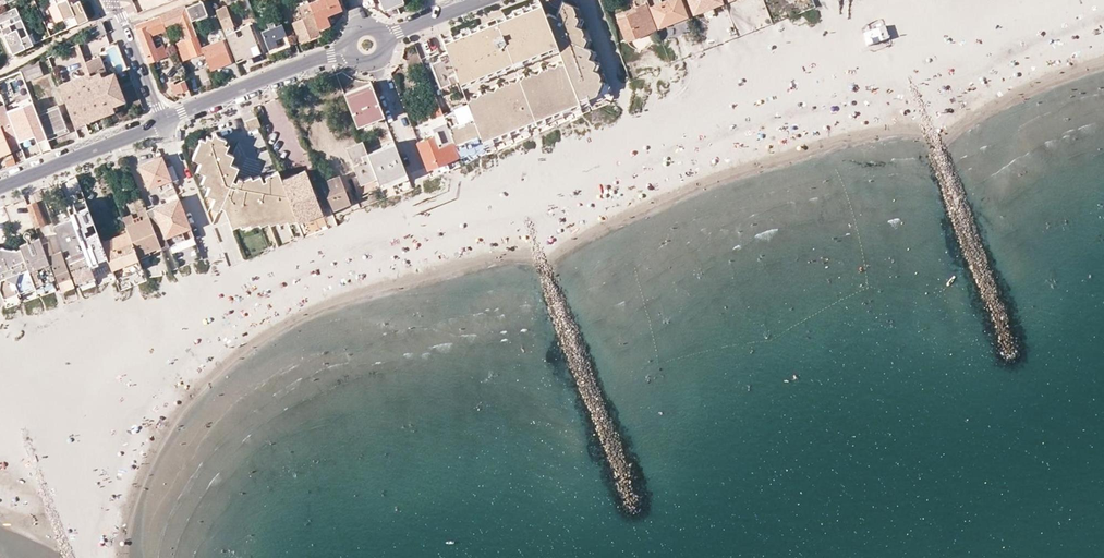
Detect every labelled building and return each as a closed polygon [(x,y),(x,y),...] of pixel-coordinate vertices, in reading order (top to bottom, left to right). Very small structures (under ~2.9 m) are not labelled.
[(67,28),(87,19),(83,9),(80,10),(76,2),(79,0),(54,0),(67,28)] [(319,30),(330,25),(326,15),(341,9),(337,0),(314,0),(308,2),(319,30)] [(563,62),(577,98),(586,94),(587,96),(595,93),(599,81),(597,80),(599,76),(597,72),(591,69),(593,62),(593,59),(586,57),(589,51),(588,49),(581,45),(584,39),(584,37),(580,36),(582,33),(580,27),(573,24),(576,17),(573,15),(574,11),(571,5),(562,0),(556,13),(559,16),(558,18),(549,14),(545,15),(555,43),(563,62)] [(658,30),(689,17),(682,0),(670,0),(662,3),(661,0),(646,0),(658,30)] [(695,15),(721,5),(719,0),(689,0),(695,15)] [(202,1),(185,7),(190,21),(207,14),(202,1)] [(319,30),(308,2),(297,7),(301,19),(292,22),(299,41),(320,33),(319,30)] [(555,43),(545,15),(539,3),(443,40),(447,52),(455,71),(459,80),(555,43)] [(656,30),(646,3),(624,12),(625,16),(618,19),(626,42),(656,30)] [(182,61),(203,53),(201,47),(190,21),(185,7),(185,6),(159,16),(164,28),(178,22),(185,40),(175,43),(182,61)] [(216,9),(235,59),(251,52),(248,43),(258,39),(252,23),(234,29),(233,25),(226,6),(216,9)] [(31,44),(20,19),(11,23),(8,18),(18,14),(14,7),(0,13),(0,27),(4,34),(6,33),(10,42),(7,43),(12,53),(31,44)] [(134,26),(149,63),(167,56),(163,45),(155,48),(150,36),(165,31),(164,28),(159,16),(134,26)] [(268,28),(260,31),(269,52),(278,49),(275,41),(286,37),(280,23),(274,26),(272,20),(266,23),(268,28)] [(87,26),(92,38),(101,34),(106,32),(101,21),(87,26)] [(886,25),(863,34),(868,48),(891,40),(886,25)] [(289,44),(286,37),(275,41),(278,49),(289,44)] [(203,53),(210,70),(223,65),(220,60),(228,57),(221,39),(201,47),(203,53)] [(248,43),(251,52),(262,48),(258,39),(248,43)] [(455,71),(447,52),(439,55),(438,52),(428,56),(440,85),(449,81),(447,75),(455,71)] [(117,83),(113,72),(101,77),(97,68),(103,66),(99,56),(84,61),(88,72),(90,75),(102,107),(105,113),(118,108),(116,103),(124,100),(120,88),(116,90),(114,85),(117,83)] [(220,60),(223,65),(230,62),(228,57),(220,60)] [(468,105),(479,134),(481,139),(578,102),(577,98),(563,62),(560,63),(557,62),(554,66),(547,65),(547,67),(543,69),(541,67),(537,73),(530,72),(529,74),(525,75),(523,74),(520,78),(517,77),(514,81),(509,80),(508,83),(503,82),(503,84),(498,86),(496,85),(493,89),(486,89),(486,91),(481,92),(480,91),(475,96),(471,96),(470,98),(466,100),(468,105)] [(22,71),(26,80),(42,74),(39,65),(22,71)] [(72,90),(70,83),(90,75),(88,72),(59,84),(75,125),(85,121),(83,115),(72,90)] [(102,107),(90,75),(70,83),(72,90),(83,115),(92,111),(102,107)] [(187,89),(184,80),(174,83),(173,82),(169,83),(173,94),(187,89)] [(370,82),(343,93),(345,97),(372,86),(370,82)] [(372,86),(345,97),(357,127),(383,116),(372,86)] [(34,95),(38,104),(48,100),(45,91),(34,95)] [(39,140),(49,136),(40,113),(36,103),(10,113),(20,140),(37,133),(39,140)] [(13,152),(23,148),(20,140),(10,113),(6,105),(0,107),(0,119),(3,126),(13,152)] [(40,113),(49,136),(69,128),(59,105),(40,113)] [(443,115),(454,143),(479,134),(468,105),(443,115)] [(102,107),(92,111),(95,117),(105,113),(102,107)] [(92,111),(83,115),(85,121),(95,117),(92,111)] [(260,126),(256,117),(245,121),(249,130),(260,126)] [(13,152),(3,126),(0,119),(0,157),(13,152)] [(69,128),(49,136),(50,138),(51,139),(70,131),(69,128)] [(417,141),(428,168),(457,157),(450,140),(449,140),(444,128),(434,132),(435,133),(417,141)] [(296,218),(280,179),(277,170),(264,176),(266,180),(261,182),(259,175),(251,179),(250,176),(242,179),(238,177),(236,182),(232,180),(237,167),(229,164),(233,155),(225,152),(227,145),(224,143),(225,140),(216,135),(215,133),(212,134),(211,138),(207,137),(205,140),(201,139),(198,140),(199,142),(192,158),(200,162),(197,170),(205,174),(202,182),(209,185),(206,194),(214,197),(211,205),(219,209),(220,206),(224,208),(231,227),(240,224),(241,226),(249,223),(250,225),(259,222),(259,225),(268,221),(269,224),(277,221),(278,223),(287,219),(288,222),(296,218)] [(367,153),(377,177),(380,187),(407,177),(394,143),(367,153)] [(159,191),(173,186),(161,155),(140,163),(150,186),(156,184),(159,191)] [(280,179),(296,218),(298,223),(321,213),(304,169),(280,179)] [(341,176),(320,183),(330,212),(351,205),(341,176)] [(160,204),(146,210),(158,240),(160,244),(162,248),(167,246),(192,235),(189,228),(177,198),(169,201),(172,208),(163,211),(160,204)] [(32,219),(35,227),(45,224),(36,201),(26,204),(27,205),(32,219)] [(169,201),(160,204),(163,211),(172,208),(169,201)] [(69,214),(88,206),(86,202),(68,209),(69,214)] [(94,222),(88,206),(69,214),(71,216),(90,266),(108,260),(101,240),(97,232),(86,236),(83,226),(94,222)] [(158,240),(146,210),(145,207),(137,211),(138,215),(140,219),(134,221),(131,213),(122,217),(127,230),(131,239),(136,253),(160,244),(158,240)] [(71,216),(53,223),(62,247),(67,245),(70,253),(65,255),(75,280),(93,273),(90,266),(71,216)] [(212,223),(228,264),(241,260),(225,218),(212,223)] [(302,225),(305,234),(318,230),(315,221),(302,225)] [(108,260),(112,269),(138,259),(138,257),(131,239),(127,230),(101,240),(108,260)] [(33,281),(53,273),(50,265),(49,262),(46,256),(44,251),(41,243),(38,235),(29,238),(34,250),(31,251),(26,239),(18,242),(19,245),(23,256),(33,281)] [(49,262),(50,265),(51,264),(58,280),(70,276),(60,250),(53,253),(48,240),(41,243),(44,251),(46,256),(49,262)] [(160,244),(136,253),(138,257),(162,248),(160,244)] [(23,256),(19,245),(15,246),(4,250),(1,249),(0,248),(0,265),(23,256)] [(33,281),(23,256),(0,265),(0,291),(1,294),(33,281)] [(114,275),(141,265),(138,259),(112,269),(114,275)] [(55,279),(53,273),(33,281),(35,287),(55,279)] [(74,287),(70,276),(58,280),(62,291),(74,287)] [(3,299),(35,287),(33,281),(1,294),(3,299)]
